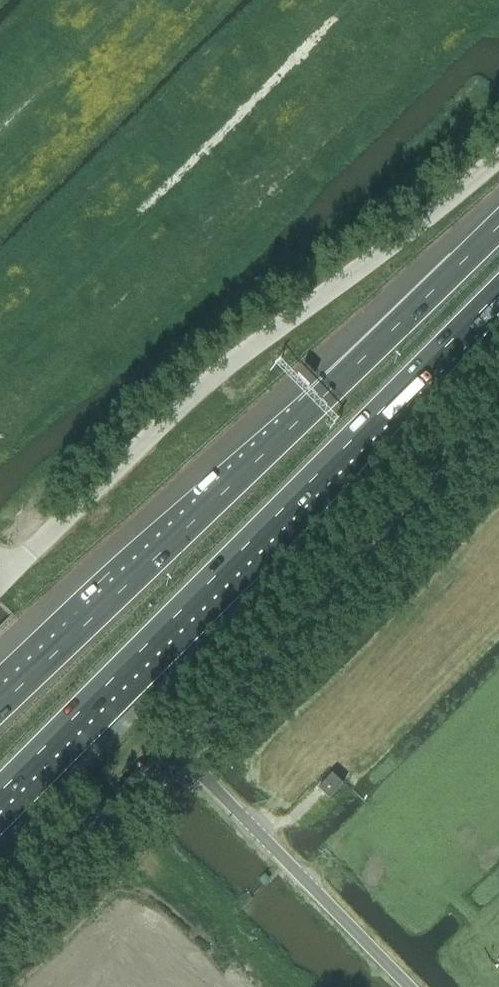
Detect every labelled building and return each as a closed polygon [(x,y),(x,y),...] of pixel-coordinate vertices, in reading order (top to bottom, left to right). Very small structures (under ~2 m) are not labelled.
[(329,799),(343,785),(332,774),(318,789),(329,799)]
